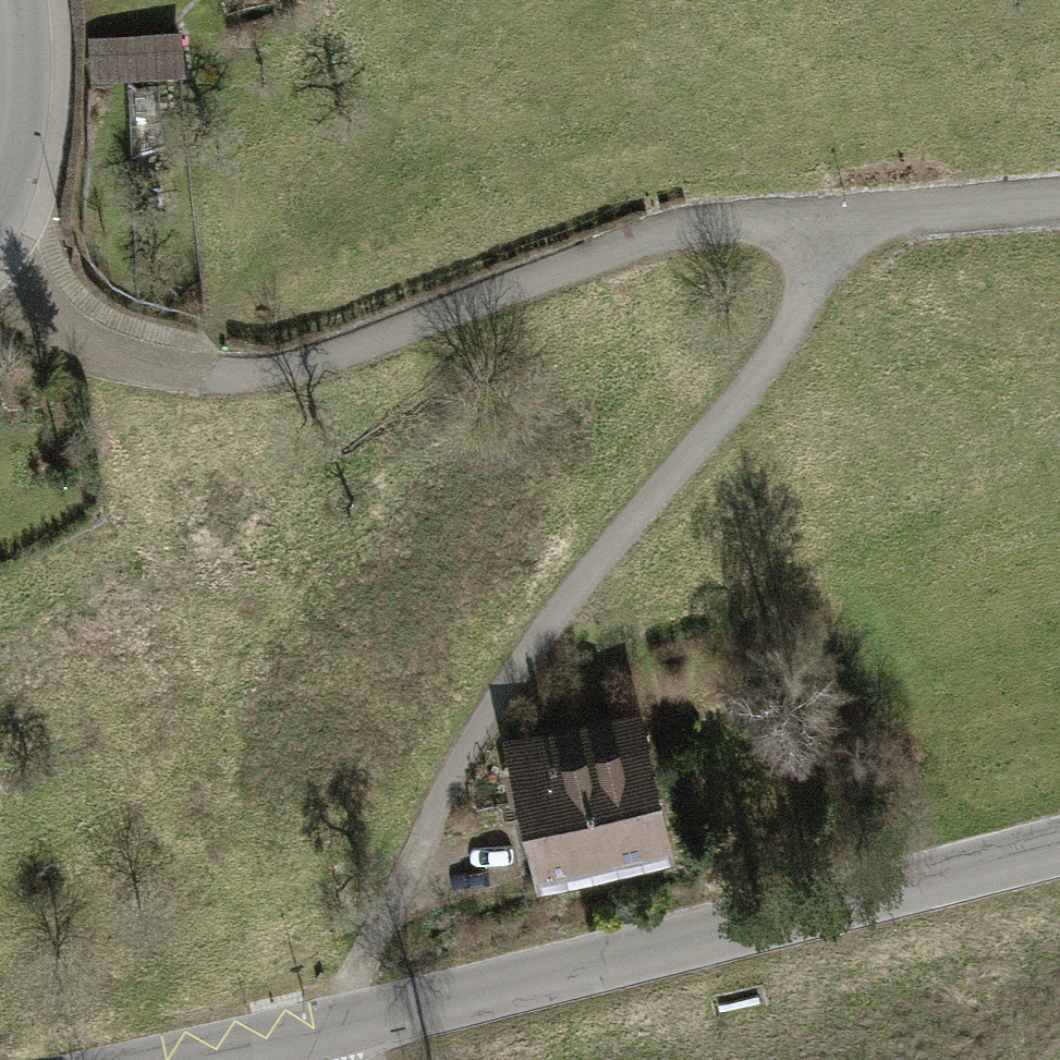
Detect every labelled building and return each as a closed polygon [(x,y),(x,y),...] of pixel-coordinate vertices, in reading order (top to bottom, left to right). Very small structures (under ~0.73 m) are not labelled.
[(183,29),(88,36),(91,84),(186,78),(183,29)] [(636,698),(498,731),(533,875),(671,841),(636,698)]
